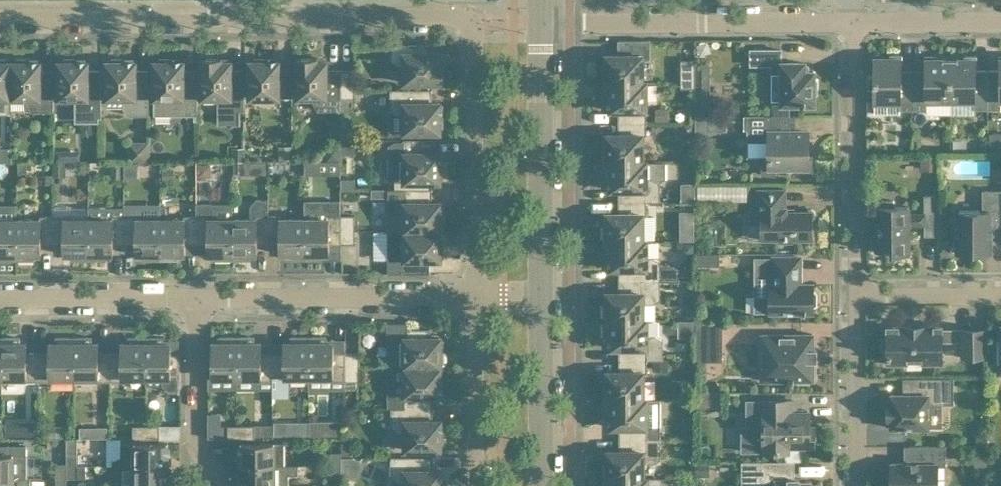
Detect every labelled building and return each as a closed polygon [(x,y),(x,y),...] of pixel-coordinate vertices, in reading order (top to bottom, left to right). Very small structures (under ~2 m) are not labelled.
[(607,63),(604,65),(604,81),(643,81),(643,56),(645,56),(651,56),(651,45),(651,39),(618,39),(618,45),(619,53),(607,53),(607,63)] [(404,81),(441,81),(444,81),(444,61),(441,61),(441,51),(430,51),(430,43),(391,43),(391,61),(398,64),(404,64),(404,81)] [(751,48),(751,63),(772,63),(773,98),(783,98),(783,101),(789,101),(814,101),(814,92),(817,92),(817,79),(814,79),(814,70),(804,70),(804,61),(781,61),(781,48),(751,48)] [(875,85),(875,100),(875,112),(900,112),(900,108),(914,108),(914,72),(901,72),(901,62),(902,62),(902,54),(890,54),(890,56),(874,57),(874,71),(868,71),(868,85),(875,85)] [(928,98),(951,98),(951,58),(938,58),(938,55),(925,55),(925,63),(926,63),(926,72),(914,72),(914,108),(928,108),(928,98)] [(975,108),(988,108),(988,68),(976,68),(976,63),(977,63),(977,55),(964,55),(964,58),(951,58),(951,98),(975,98),(975,108)] [(999,55),(999,63),(1000,63),(1000,68),(988,68),(988,108),(1000,108),(1000,55),(999,55)] [(222,56),(202,56),(202,60),(202,80),(202,97),(219,96),(219,115),(223,121),(240,121),(240,110),(245,110),(245,88),(245,68),(231,68),(232,60),(222,60),(222,56)] [(340,109),(340,96),(340,68),(327,68),(327,60),(318,60),(318,56),(297,56),(297,96),(315,96),(315,102),(318,109),(340,109)] [(12,97),(11,60),(9,60),(7,57),(0,58),(0,97),(12,97)] [(11,60),(12,97),(28,97),(28,110),(54,110),(54,69),(41,69),(40,60),(28,60),(27,57),(15,57),(14,61),(11,60)] [(62,60),(59,60),(59,80),(59,97),(76,97),(76,117),(102,117),(102,88),(102,69),(88,69),(88,60),(76,60),(74,57),(63,57),(62,60)] [(109,60),(107,60),(107,80),(107,97),(124,97),(124,102),(124,105),(124,108),(126,112),(130,115),(150,115),(150,110),(150,89),(150,69),(136,68),(136,60),(124,60),(122,57),(111,57),(109,60)] [(157,60),(154,60),(154,80),(154,97),(155,110),(155,114),(189,114),(189,110),(198,110),(197,88),(197,68),(184,68),(184,60),(172,60),(170,57),(159,57),(157,60)] [(250,60),(249,80),(249,96),(293,96),(293,68),(279,68),(279,60),(267,60),(265,57),(254,57),(253,60),(250,60)] [(681,58),(681,86),(696,86),(696,58),(681,58)] [(340,96),(355,96),(355,68),(340,68),(340,96)] [(619,109),(619,121),(647,121),(647,81),(643,81),(604,81),(604,97),(607,99),(610,99),(610,109),(619,109)] [(696,82),(696,114),(708,114),(709,114),(709,82),(696,82)] [(432,88),(412,88),(391,88),(391,111),(398,114),(404,114),(404,131),(441,131),(441,128),(444,126),(444,115),(441,113),(441,101),(432,101),(432,88)] [(351,109),(355,105),(355,96),(340,96),(340,109),(351,109)] [(951,113),(951,98),(928,98),(928,108),(928,114),(951,113)] [(951,98),(951,113),(975,114),(975,108),(975,98),(951,98)] [(789,114),(789,101),(783,101),(772,101),(772,114),(776,114),(789,114)] [(656,107),(656,120),(669,120),(669,107),(656,107)] [(696,114),(696,133),(708,133),(708,114),(696,114)] [(708,114),(708,133),(727,133),(727,114),(709,114),(708,114)] [(758,114),(744,114),(744,129),(748,129),(748,141),(769,140),(769,155),(762,155),(762,173),(779,173),(779,166),(798,166),(798,170),(814,170),(814,154),(809,154),(809,136),(809,130),(804,130),(792,130),(793,122),(793,115),(793,114),(789,114),(776,114),(772,114),(758,114)] [(604,144),(604,160),(647,160),(647,159),(643,159),(643,134),(647,134),(647,121),(619,121),(619,132),(607,133),(607,143),(604,144)] [(683,122),(683,128),(687,133),(694,133),(694,122),(683,122)] [(1000,149),(1000,133),(990,133),(990,149),(1000,149)] [(395,176),(404,176),(404,180),(441,180),(441,177),(444,176),(444,164),(441,163),(441,151),(432,151),(432,137),(394,138),(389,141),(389,173),(395,176)] [(135,141),(130,146),(130,160),(150,160),(149,140),(135,141)] [(769,140),(748,141),(748,155),(762,155),(769,155),(769,140)] [(982,141),(978,145),(978,150),(987,150),(987,141),(982,141)] [(12,160),(12,146),(0,146),(0,160),(12,160)] [(340,146),(326,146),(326,160),(340,159),(340,146)] [(244,147),(232,147),(232,160),(244,160),(244,147)] [(56,149),(56,161),(66,161),(71,161),(71,149),(56,149)] [(291,149),(279,149),(279,159),(292,159),(291,149)] [(937,155),(922,155),(922,170),(937,169),(937,155)] [(315,159),(305,159),(305,170),(315,170),(315,159)] [(619,188),(619,200),(647,200),(660,200),(660,180),(666,177),(666,159),(647,159),(647,160),(604,160),(604,176),(607,178),(610,178),(610,188),(619,188)] [(111,164),(111,176),(125,176),(125,164),(125,160),(111,160),(111,164)] [(54,161),(54,175),(66,175),(66,161),(56,161),(54,161)] [(251,161),(238,161),(238,174),(251,174),(251,161)] [(19,162),(19,172),(27,172),(28,162),(19,162)] [(126,162),(126,177),(140,177),(140,162),(126,162)] [(211,163),(199,163),(199,176),(206,176),(211,171),(211,163)] [(163,168),(163,179),(175,179),(175,168),(163,168)] [(355,177),(341,177),(341,187),(355,187),(355,177)] [(680,183),(680,200),(695,201),(695,183),(680,183)] [(733,184),(697,185),(697,200),(733,200),(733,184)] [(391,187),(388,187),(388,229),(404,229),(441,229),(441,227),(444,225),(444,214),(441,212),(441,200),(433,200),(433,187),(401,187),(391,187)] [(779,238),(780,241),(793,241),(793,238),(814,238),(814,217),(815,216),(815,215),(816,214),(816,213),(816,211),(816,210),(815,209),(814,208),(812,207),(810,207),(809,207),(808,208),(807,208),(806,209),(788,209),(788,205),(786,205),(786,188),(758,188),(758,212),(761,212),(761,224),(761,238),(779,238)] [(957,231),(957,251),(991,251),(991,225),(1000,225),(1000,188),(983,188),(983,210),(957,211),(957,231)] [(880,205),(877,205),(877,247),(887,247),(887,253),(891,253),(891,251),(909,251),(909,222),(926,223),(926,234),(940,234),(940,194),(925,194),(925,212),(909,212),(909,205),(895,205),(894,199),(881,199),(880,205)] [(251,217),(233,217),(233,258),(251,258),(251,252),(258,252),(258,243),(269,243),(269,214),(269,198),(257,198),(251,203),(251,217)] [(318,217),(305,217),(305,258),(323,258),(323,252),(330,252),(330,242),(341,242),(341,214),(341,199),(318,199),(318,217)] [(604,224),(604,240),(644,239),(644,213),(647,213),(647,200),(619,200),(619,212),(607,212),(607,222),(604,224)] [(197,202),(197,214),(197,243),(208,243),(208,252),(215,252),(215,258),(233,258),(233,217),(213,217),(213,202),(197,202)] [(680,211),(680,233),(685,228),(694,228),(694,211),(680,211)] [(40,218),(17,218),(17,259),(35,258),(35,252),(42,252),(42,243),(53,243),(53,214),(40,214),(40,218)] [(65,214),(53,214),(53,243),(64,243),(64,252),(71,252),(71,258),(89,258),(89,218),(65,218),(65,214)] [(112,218),(89,218),(89,258),(107,258),(107,252),(114,252),(114,243),(125,243),(125,214),(112,214),(112,218)] [(137,214),(125,214),(125,243),(136,243),(136,252),(143,252),(143,258),(161,258),(161,217),(137,217),(137,214)] [(184,217),(161,217),(161,258),(179,258),(179,252),(186,252),(186,243),(197,243),(197,214),(184,214),(184,217)] [(281,214),(269,214),(269,243),(280,243),(280,252),(287,252),(287,258),(305,258),(305,217),(281,217),(281,214)] [(355,214),(341,214),(341,242),(355,242),(355,214)] [(17,259),(17,218),(0,218),(0,259),(17,259)] [(748,238),(761,238),(761,224),(748,224),(748,238)] [(685,228),(680,233),(680,240),(694,240),(694,228),(685,228)] [(404,229),(388,229),(388,272),(393,272),(430,272),(430,267),(430,258),(441,258),(441,246),(444,245),(444,233),(441,232),(441,229),(404,229)] [(619,267),(619,279),(661,279),(680,279),(679,267),(668,263),(661,262),(661,259),(653,256),(647,256),(647,239),(644,239),(604,240),(604,255),(607,257),(611,257),(611,267),(619,267)] [(694,242),(684,242),(684,247),(689,252),(694,252),(694,242)] [(696,252),(696,264),(720,264),(720,252),(696,252)] [(755,311),(794,311),(814,311),(814,305),(817,303),(817,291),(814,289),(814,283),(801,283),(801,256),(774,256),(774,283),(771,283),(771,294),(755,294),(755,311)] [(604,303),(604,319),(648,319),(648,318),(644,318),(644,302),(653,302),(661,299),(661,279),(619,279),(619,291),(607,291),(607,301),(604,303)] [(619,346),(619,358),(648,358),(663,358),(663,338),(656,334),(648,334),(648,319),(604,319),(604,335),(607,336),(611,336),(611,347),(619,346)] [(409,321),(388,321),(388,337),(405,337),(405,365),(441,365),(441,362),(444,360),(444,349),(441,348),(441,336),(431,336),(431,327),(409,327),(409,321)] [(723,358),(723,321),(697,321),(697,358),(723,358)] [(986,356),(986,348),(986,328),(962,328),(943,328),(943,324),(925,324),(924,324),(904,324),(904,325),(887,325),(887,335),(884,337),(884,349),(887,351),(887,362),(909,362),(909,366),(921,366),(921,362),(943,362),(943,340),(962,340),(962,356),(986,356)] [(762,333),(762,357),(762,379),(772,379),(789,379),(789,381),(794,381),(794,379),(798,379),(798,381),(810,381),(810,379),(814,379),(814,375),(817,375),(817,363),(814,363),(814,361),(818,361),(818,347),(814,347),(814,333),(794,333),(762,333)] [(123,376),(147,376),(146,335),(128,335),(128,341),(122,341),(121,351),(110,351),(111,379),(123,379),(123,376)] [(146,335),(147,376),(162,376),(162,384),(169,391),(180,391),(180,351),(171,351),(171,341),(164,341),(164,335),(146,335)] [(212,376),(237,376),(237,335),(219,335),(219,341),(212,341),(212,376)] [(237,335),(237,376),(260,376),(260,379),(273,379),(273,350),(262,350),(262,341),(255,341),(255,335),(237,335)] [(284,350),(273,350),(273,379),(273,395),(290,395),(290,376),(309,376),(309,335),(291,335),(291,341),(284,341),(284,350)] [(327,335),(309,335),(309,376),(333,376),(333,379),(345,379),(345,350),(334,350),(334,341),(327,341),(327,335)] [(26,380),(38,380),(38,351),(27,351),(27,342),(20,342),(20,336),(2,336),(2,376),(26,376),(26,380)] [(51,376),(74,376),(74,336),(56,336),(56,342),(49,342),(49,351),(38,351),(38,380),(51,380),(51,376)] [(98,380),(111,379),(110,351),(99,351),(99,341),(92,342),(92,336),(74,336),(74,376),(98,376),(98,380)] [(360,350),(345,350),(345,379),(360,379),(360,350)] [(604,382),(604,398),(644,398),(644,371),(648,371),(648,358),(619,358),(619,370),(607,370),(607,380),(604,382)] [(669,359),(653,359),(654,370),(669,370),(669,359)] [(405,365),(405,406),(433,406),(433,394),(441,394),(441,381),(444,380),(444,369),(441,367),(441,365),(405,365)] [(888,410),(888,419),(891,421),(891,426),(911,426),(929,426),(929,402),(943,402),(954,402),(954,376),(943,376),(903,376),(903,392),(891,392),(888,392),(888,410)] [(697,404),(723,404),(723,390),(697,390),(697,404)] [(644,398),(604,398),(604,414),(607,416),(611,416),(611,426),(619,426),(620,437),(648,437),(659,437),(660,437),(660,425),(660,398),(644,398)] [(741,425),(741,450),(766,450),(768,450),(769,450),(789,450),(789,444),(814,444),(814,441),(816,439),(816,431),(814,428),(814,425),(809,425),(809,411),(796,411),(796,399),(776,399),(766,399),(766,409),(766,425),(741,425)] [(433,406),(405,406),(391,406),(392,428),(399,431),(405,431),(405,448),(441,448),(441,445),(444,443),(444,432),(441,430),(441,418),(433,418),(433,406)] [(34,420),(24,420),(24,435),(34,435),(34,420)] [(293,420),(274,421),(274,434),(293,434),(293,420)] [(327,421),(327,434),(340,434),(340,421),(327,421)] [(228,424),(221,424),(221,437),(228,436),(233,436),(255,436),(255,423),(228,424)] [(160,424),(133,425),(133,438),(160,438),(160,424)] [(271,425),(256,425),(257,435),(271,435),(271,425)] [(107,426),(98,426),(98,436),(107,436),(107,426)] [(985,434),(976,434),(976,444),(985,444),(985,434)] [(67,437),(67,464),(78,464),(78,437),(67,437)] [(341,437),(341,454),(352,454),(352,437),(341,437)] [(605,461),(605,477),(648,477),(648,476),(644,476),(644,461),(653,461),(659,458),(659,437),(648,437),(620,437),(620,449),(608,449),(608,459),(605,461)] [(113,464),(134,464),(168,464),(168,441),(122,441),(122,453),(113,457),(113,464)] [(241,441),(241,463),(285,464),(285,441),(241,441)] [(26,477),(26,453),(26,443),(0,443),(0,477),(26,477)] [(930,444),(910,444),(910,458),(907,461),(891,461),(891,470),(888,473),(888,482),(891,484),(891,485),(938,485),(938,465),(947,465),(947,444),(930,444)] [(988,448),(975,448),(975,468),(988,468),(988,448)] [(330,451),(330,463),(341,463),(341,456),(341,451),(330,451)] [(413,455),(392,455),(392,478),(399,481),(405,481),(405,485),(445,485),(445,482),(442,480),(442,468),(433,468),(433,455),(413,455)] [(341,463),(341,475),(345,475),(349,476),(352,468),(362,472),(367,462),(354,456),(341,456),(341,463)] [(812,479),(800,479),(800,477),(795,477),(795,460),(742,460),(742,485),(812,485),(812,479)] [(710,462),(698,462),(698,475),(710,475),(710,462)] [(56,463),(56,477),(67,477),(67,463),(56,463)] [(285,464),(241,463),(241,485),(284,485),(284,484),(286,484),(287,484),(288,484),(288,473),(298,473),(298,464),(297,464),(285,464)] [(341,463),(330,463),(330,475),(341,475),(341,463)] [(78,464),(67,464),(67,476),(78,476),(78,464)] [(168,464),(135,464),(135,484),(168,484),(168,464)] [(30,477),(26,477),(0,477),(0,485),(30,485),(30,477)] [(56,477),(56,485),(67,485),(67,477),(56,477)] [(648,477),(605,477),(605,485),(648,485),(648,477)]
